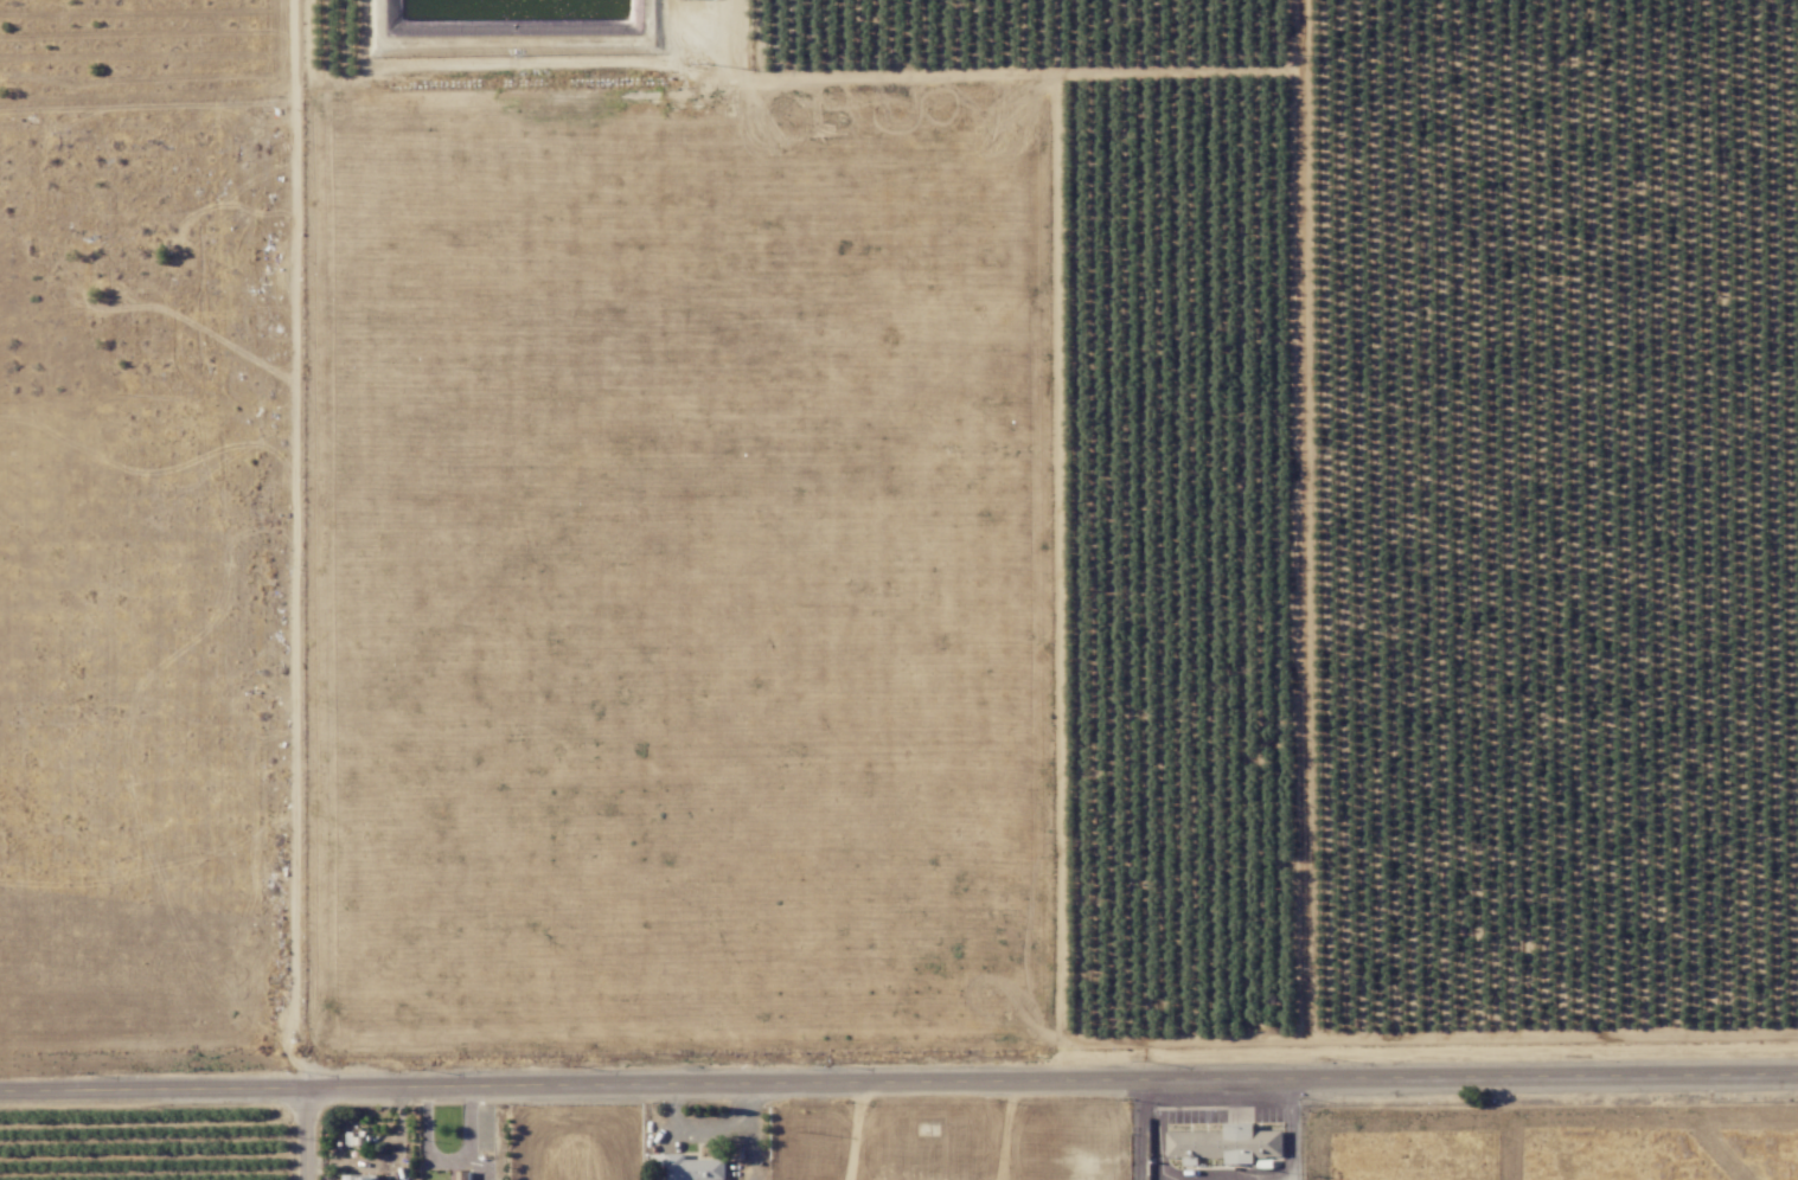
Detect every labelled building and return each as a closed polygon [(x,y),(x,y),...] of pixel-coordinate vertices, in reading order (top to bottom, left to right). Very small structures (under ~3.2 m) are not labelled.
[(686,1159),(686,1153),(653,1154),(653,1167),(668,1167),(668,1179),(727,1179),(726,1158),(686,1159)] [(470,1171),(458,1171),(458,1179),(471,1179),(470,1171)]
